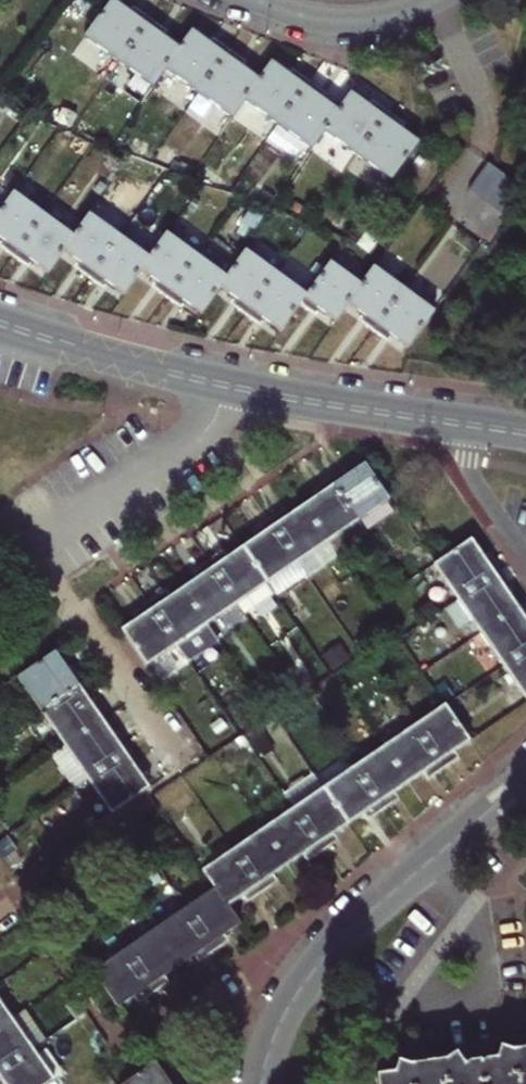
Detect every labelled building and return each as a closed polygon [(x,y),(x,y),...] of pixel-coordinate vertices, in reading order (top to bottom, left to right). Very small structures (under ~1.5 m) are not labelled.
[(109,1),(97,17),(82,38),(116,62),(147,20),(136,12),(132,18),(109,1)] [(162,69),(177,50),(156,35),(160,29),(147,20),(116,62),(149,87),(162,69)] [(189,32),(177,50),(162,69),(196,93),(226,51),(216,43),(212,49),(189,32)] [(239,60),(226,51),(196,93),(229,118),(242,100),(256,81),(235,65),(239,60)] [(269,64),(256,81),(242,100),(275,125),(306,82),(297,75),(292,81),(269,64)] [(320,91),(306,82),(275,125),(309,149),(322,131),(336,112),(316,98),(320,91)] [(355,155),(385,114),(374,105),(370,111),(348,95),(336,112),(322,131),(355,155)] [(398,123),(385,114),(355,155),(390,179),(415,144),(394,128),(398,123)] [(471,190),(482,198),(501,172),(494,167),(489,163),(471,190)] [(513,181),(501,172),(482,198),(494,207),(513,181)] [(525,190),(513,181),(494,207),(507,216),(525,190)] [(19,182),(11,193),(41,215),(49,205),(19,182)] [(11,193),(2,205),(0,208),(0,238),(7,243),(3,249),(12,255),(41,215),(11,193)] [(41,215),(12,255),(21,262),(26,257),(45,271),(61,249),(70,237),(41,215)] [(70,237),(61,249),(83,265),(78,272),(87,279),(117,238),(87,215),(70,237)] [(147,259),(140,269),(159,284),(155,290),(165,297),(194,256),(165,234),(147,259)] [(147,259),(117,238),(87,279),(97,286),(102,279),(122,294),(140,269),(147,259)] [(224,278),(217,287),(238,302),(234,308),(244,316),(274,274),(244,251),(224,278)] [(224,278),(194,256),(165,297),(176,305),(180,299),(199,312),(217,287),(224,278)] [(313,284),(346,307),(349,303),(362,285),(330,261),(313,284)] [(374,268),(362,285),(349,303),(368,317),(366,322),(375,328),(404,289),(374,268)] [(305,296),(274,274),(244,316),(252,322),(257,316),(278,332),(299,303),(305,296)] [(336,321),(346,307),(313,284),(305,296),(299,303),(310,312),(315,306),(336,321)] [(435,312),(404,289),(375,328),(385,336),(388,331),(410,347),(435,312)] [(335,477),(327,482),(356,525),(387,504),(361,466),(339,482),(335,477)] [(301,507),(327,545),(356,525),(327,482),(317,489),(321,494),(301,507)] [(267,523),(297,565),(327,545),(301,507),(279,521),(276,517),(267,523)] [(265,587),(297,565),(267,523),(257,530),(261,535),(240,549),(265,587)] [(337,559),(366,539),(356,525),(327,545),(337,559)] [(468,541),(431,567),(454,600),(496,572),(489,562),(484,565),(468,541)] [(265,587),(240,549),(219,563),(215,558),(207,564),(236,607),(243,618),(272,597),(265,587)] [(206,628),(236,607),(207,564),(197,571),(200,577),(181,590),(206,628)] [(272,597),(276,603),(307,581),(297,565),(265,587),(272,597)] [(504,584),(496,572),(454,600),(478,636),(515,610),(499,587),(504,584)] [(176,648),(206,628),(181,590),(160,604),(156,599),(146,605),(176,648)] [(120,632),(146,669),(176,648),(146,605),(136,612),(140,618),(120,632)] [(515,610),(478,636),(500,669),(525,651),(525,625),(515,610)] [(176,648),(186,664),(217,643),(206,628),(176,648)] [(500,669),(523,702),(525,700),(525,651),(500,669)] [(70,678),(64,669),(54,654),(17,680),(40,714),(83,685),(75,674),(70,678)] [(40,714),(63,748),(100,722),(86,701),(91,697),(83,685),(40,714)] [(466,742),(442,707),(412,728),(440,769),(447,765),(443,758),(466,742)] [(100,722),(63,748),(86,782),(129,752),(121,741),(116,745),(100,722)] [(440,769),(412,728),(382,749),(406,784),(427,769),(432,775),(440,769)] [(382,749),(351,769),(380,811),(388,806),(383,799),(406,784),(382,749)] [(86,782),(109,817),(148,791),(132,768),(137,764),(129,752),(86,782)] [(371,818),(380,811),(351,769),(322,789),(346,824),(366,811),(371,818)] [(324,840),(346,824),(322,789),(292,810),(321,852),(329,847),(324,840)] [(310,860),(321,852),(292,810),(261,831),(285,867),(305,853),(310,860)] [(265,881),(285,867),(261,831),(231,852),(260,894),(270,888),(265,881)] [(260,894),(231,852),(200,873),(212,891),(224,908),(247,893),(252,900),(260,894)] [(216,940),(236,926),(224,908),(212,891),(182,911),(210,952),(220,945),(216,940)] [(210,952),(182,911),(152,932),(176,967),(198,952),(202,958),(210,952)] [(157,980),(176,967),(152,932),(122,952),(150,994),(161,986),(157,980)] [(142,999),(150,994),(122,952),(91,973),(115,1009),(138,993),(142,999)] [(9,1020),(0,1007),(0,1026),(9,1020)] [(0,1026),(0,1070),(30,1050),(9,1020),(0,1026)] [(508,1052),(498,1047),(493,1059),(461,1063),(454,1053),(443,1061),(409,1066),(396,1061),(393,1073),(373,1075),(374,1083),(525,1083),(525,1049),(508,1052)] [(30,1050),(0,1070),(0,1083),(1,1083),(45,1083),(50,1080),(30,1050)] [(123,1083),(167,1083),(153,1063),(123,1083)]
